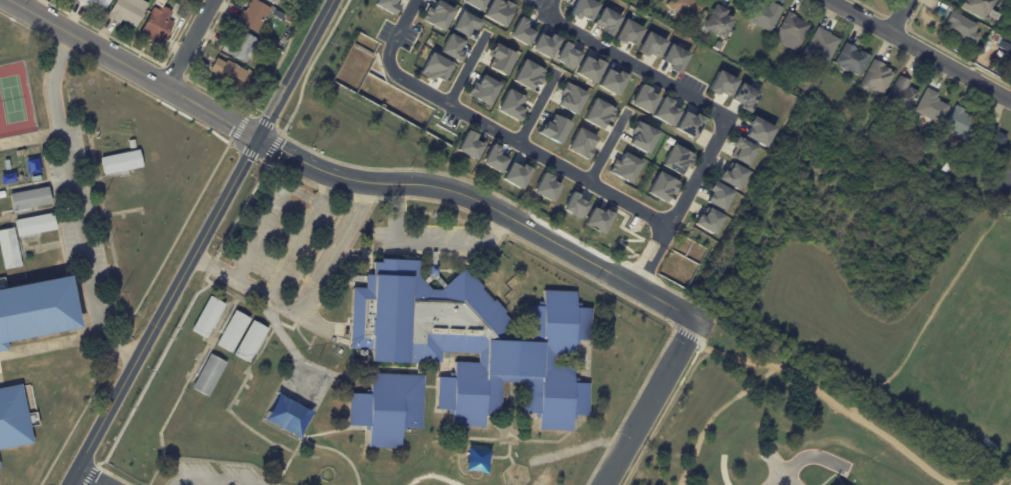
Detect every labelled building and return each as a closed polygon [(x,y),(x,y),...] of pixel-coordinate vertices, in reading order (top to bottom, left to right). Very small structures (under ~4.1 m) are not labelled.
[(75,1),(76,0),(110,0),(104,10),(94,4),(91,10),(86,7),(75,1)] [(106,18),(116,0),(138,0),(142,2),(147,5),(134,28),(131,26),(130,27),(123,23),(124,22),(120,20),(118,25),(106,18)] [(138,35),(156,0),(166,0),(162,7),(169,11),(171,12),(167,21),(173,24),(161,47),(138,35)] [(267,14),(255,35),(235,23),(242,11),(245,13),(252,0),(269,9),(267,14)] [(372,4),(374,0),(396,0),(393,4),(397,6),(392,16),(372,4)] [(435,0),(453,10),(441,31),(420,20),(424,13),(422,13),(426,7),(430,9),(435,0)] [(460,1),(461,0),(485,0),(479,11),(460,1)] [(481,15),(489,0),(496,0),(500,2),(501,0),(504,0),(514,6),(503,27),(481,15)] [(590,0),(575,0),(567,14),(577,20),(579,16),(581,18),(582,17),(587,20),(587,21),(588,22),(598,4),(590,0)] [(663,5),(668,10),(665,12),(671,19),(677,14),(679,16),(687,8),(691,12),(699,3),(696,0),(668,0),(663,5)] [(959,5),(962,0),(994,0),(989,9),(997,14),(994,20),(985,15),(982,20),(960,8),(961,6),(959,5)] [(780,8),(768,31),(754,25),(748,22),(748,21),(744,19),(753,1),(756,3),(758,2),(761,4),(762,6),(766,7),(768,2),(780,8)] [(178,12),(172,9),(175,3),(181,6),(178,12)] [(701,28),(713,4),(726,10),(723,16),(724,16),(725,15),(730,18),(730,19),(731,20),(722,39),(701,28)] [(601,8),(619,17),(609,36),(602,32),(603,29),(602,28),(603,26),(601,25),(600,25),(599,27),(593,23),(601,8)] [(450,29),(460,10),(480,21),(475,31),(472,29),(467,37),(464,36),(450,29)] [(772,40),(777,29),(777,27),(786,10),(795,15),(794,17),(802,21),(808,24),(798,43),(797,43),(793,51),(772,40)] [(977,25),(973,32),(978,35),(973,45),(943,30),(947,23),(945,22),(950,11),(977,25)] [(288,16),(294,20),(291,24),(285,20),(288,16)] [(518,16),(528,21),(526,25),(534,29),(533,32),(534,32),(526,47),(507,36),(518,16)] [(623,18),(643,29),(633,46),(623,41),(622,44),(612,39),(623,18)] [(837,40),(823,66),(800,53),(815,26),(828,33),(827,34),(837,40)] [(220,49),(245,63),(258,40),(237,29),(232,39),(226,36),(220,49)] [(635,51),(647,31),(665,41),(656,58),(647,53),(645,57),(635,51)] [(438,52),(448,33),(462,40),(462,41),(464,42),(459,52),(462,53),(457,62),(438,52)] [(548,37),(549,34),(559,39),(548,59),(529,48),(537,33),(541,35),(541,34),(548,37)] [(579,54),(571,69),(553,59),(563,41),(570,45),(568,48),(579,54)] [(832,63),(843,42),(854,48),(853,50),(856,52),(857,50),(868,56),(857,76),(846,70),(845,71),(837,67),(838,66),(832,63)] [(516,55),(504,76),(486,67),(491,58),(488,56),(489,54),(488,53),(494,43),(516,55)] [(669,44),(687,54),(676,74),(667,69),(669,66),(660,61),(669,44)] [(419,73),(430,52),(451,64),(441,82),(439,81),(432,77),(429,81),(424,78),(425,77),(419,73)] [(205,72),(236,91),(246,73),(215,54),(205,72)] [(573,73),(583,56),(592,61),(594,58),(604,64),(592,84),(573,73)] [(529,90),(511,80),(523,59),(545,70),(543,73),(541,77),(541,78),(538,83),(534,81),(533,83),(533,82),(529,90)] [(856,88),(872,59),(883,65),(883,66),(888,70),(888,71),(892,73),(881,94),(868,88),(866,93),(856,88)] [(626,76),(615,96),(596,85),(606,68),(615,74),(616,71),(626,76)] [(717,70),(736,80),(727,97),(718,92),(716,96),(711,93),(712,93),(706,90),(717,70)] [(481,74),(499,84),(487,106),(466,94),(472,82),(476,84),(481,74)] [(898,76),(909,82),(906,87),(908,88),(908,87),(917,91),(907,111),(886,99),(898,76)] [(586,93),(574,115),(556,105),(561,95),(558,93),(564,82),(586,93)] [(739,82),(758,92),(747,113),(739,109),(739,108),(738,108),(740,104),(731,99),(732,97),(731,97),(739,82)] [(656,97),(647,114),(628,104),(639,84),(649,89),(647,92),(656,97)] [(913,111),(925,87),(937,93),(933,101),(940,105),(932,121),(913,111)] [(495,110),(507,89),(524,98),(519,107),(524,110),(521,114),(520,115),(517,121),(495,110)] [(650,116),(661,96),(672,101),(670,105),(678,110),(678,111),(670,127),(650,116)] [(599,129),(581,119),(593,98),(615,110),(614,111),(611,116),(611,117),(609,122),(604,120),(599,129)] [(962,109),(961,112),(968,116),(958,135),(942,126),(954,105),(962,109)] [(693,113),(697,115),(696,116),(702,119),(692,138),(673,128),(682,111),(692,117),(693,113)] [(536,133),(543,120),(544,121),(545,121),(547,122),(552,113),(570,123),(558,145),(536,133)] [(773,128),(762,147),(742,136),(747,126),(745,125),(750,116),(773,128)] [(1005,137),(1000,146),(994,143),(990,152),(967,140),(978,119),(996,128),(995,131),(1005,137)] [(626,144),(631,135),(628,133),(635,121),(656,132),(644,154),(626,144)] [(565,149),(577,127),(595,137),(590,147),(593,149),(586,161),(565,149)] [(473,161),(454,150),(465,129),(476,135),(473,139),(482,143),(481,144),(482,145),(473,161)] [(754,148),(744,166),(730,158),(728,157),(733,147),(730,146),(735,137),(754,148)] [(491,143),(499,148),(498,152),(507,157),(506,159),(498,174),(479,163),(491,143)] [(660,165),(672,143),(694,155),(693,158),(692,157),(690,162),(691,162),(688,168),(684,166),(683,167),(682,167),(679,173),(680,173),(678,175),(660,165)] [(621,152),(639,162),(627,183),(608,172),(609,171),(607,170),(610,166),(609,165),(612,159),(616,161),(621,152)] [(101,160),(137,153),(140,169),(104,176),(101,160)] [(509,162),(519,167),(520,164),(523,166),(530,169),(519,190),(502,181),(503,181),(499,179),(509,162)] [(735,190),(715,179),(720,169),(724,171),(729,162),(745,171),(735,190)] [(645,193),(657,171),(679,183),(672,195),(668,193),(663,202),(645,193)] [(558,185),(549,202),(530,192),(541,172),(551,177),(549,180),(551,181),(551,182),(558,185)] [(711,181),(730,192),(720,211),(703,202),(708,191),(706,190),(711,181)] [(9,197),(45,189),(49,205),(12,213),(9,197)] [(559,210),(569,191),(577,195),(576,198),(586,204),(587,204),(580,216),(580,215),(578,220),(559,210)] [(612,215),(601,235),(581,224),(591,207),(600,212),(602,209),(612,215)] [(711,235),(690,224),(696,214),(699,216),(705,207),(722,216),(711,235)] [(15,221),(51,214),(54,230),(18,238),(15,221)] [(3,272),(0,255),(0,232),(13,230),(20,269),(3,272)] [(589,309),(589,342),(578,342),(577,346),(573,346),(572,357),(552,357),(552,367),(571,367),(571,384),(586,385),(586,417),(572,417),(571,432),(537,431),(538,415),(522,413),(523,384),(500,384),(499,413),(484,412),(483,429),(451,427),(451,411),(435,410),(437,378),(453,378),(453,363),(477,364),(477,355),(440,354),(440,363),(420,363),(419,376),(422,376),(422,430),(402,430),(400,449),(368,449),(368,427),(348,427),(349,394),(370,395),(371,374),(415,375),(416,365),(372,363),(371,356),(351,356),(351,288),(365,289),(365,277),(372,277),(373,264),(381,264),(381,261),(419,263),(419,278),(431,291),(440,291),(463,270),(470,278),(508,321),(487,341),(524,343),(525,307),(541,307),(541,291),(575,292),(576,309),(589,309)] [(6,350),(0,351),(0,289),(68,275),(78,328),(5,342),(6,350)] [(190,332),(209,298),(224,306),(206,340),(190,332)] [(216,347),(234,313),(249,321),(231,355),(216,347)] [(234,356),(252,322),(268,331),(249,365),(234,356)] [(191,390),(209,356),(225,364),(206,398),(191,390)] [(30,443),(0,449),(0,388),(19,384),(30,443)]
